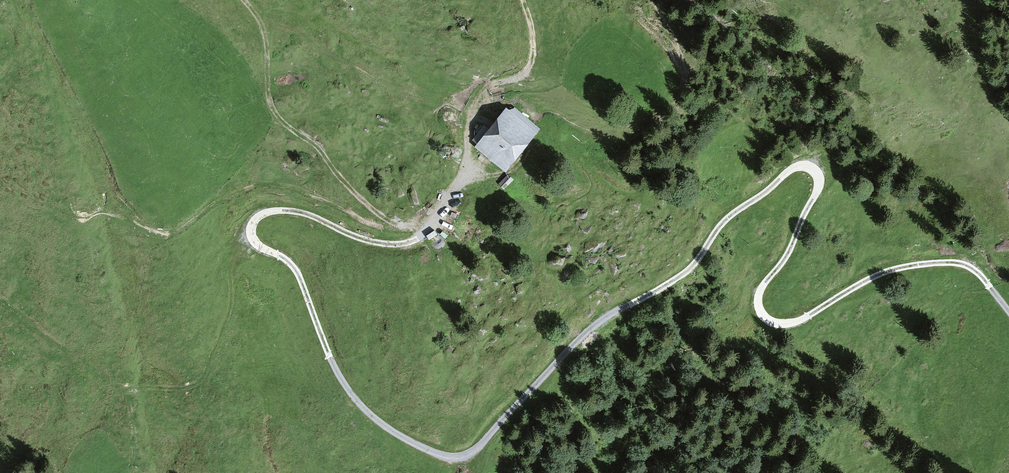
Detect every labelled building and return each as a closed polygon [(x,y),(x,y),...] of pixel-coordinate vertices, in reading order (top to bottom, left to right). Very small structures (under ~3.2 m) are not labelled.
[(537,131),(506,107),(475,145),(506,170),(537,131)]
